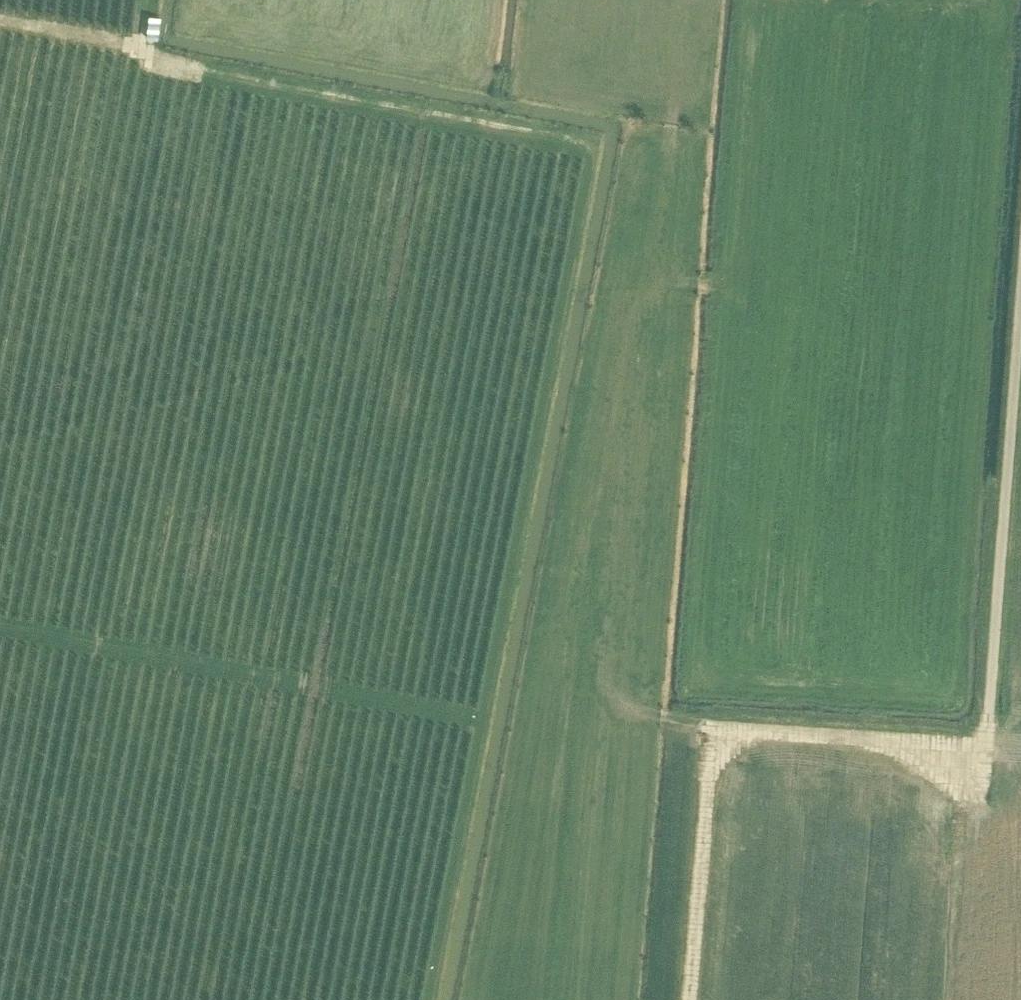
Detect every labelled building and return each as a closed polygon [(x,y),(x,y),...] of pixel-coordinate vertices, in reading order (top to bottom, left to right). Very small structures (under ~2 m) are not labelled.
[(149,12),(146,32),(157,34),(159,13),(149,12)]
